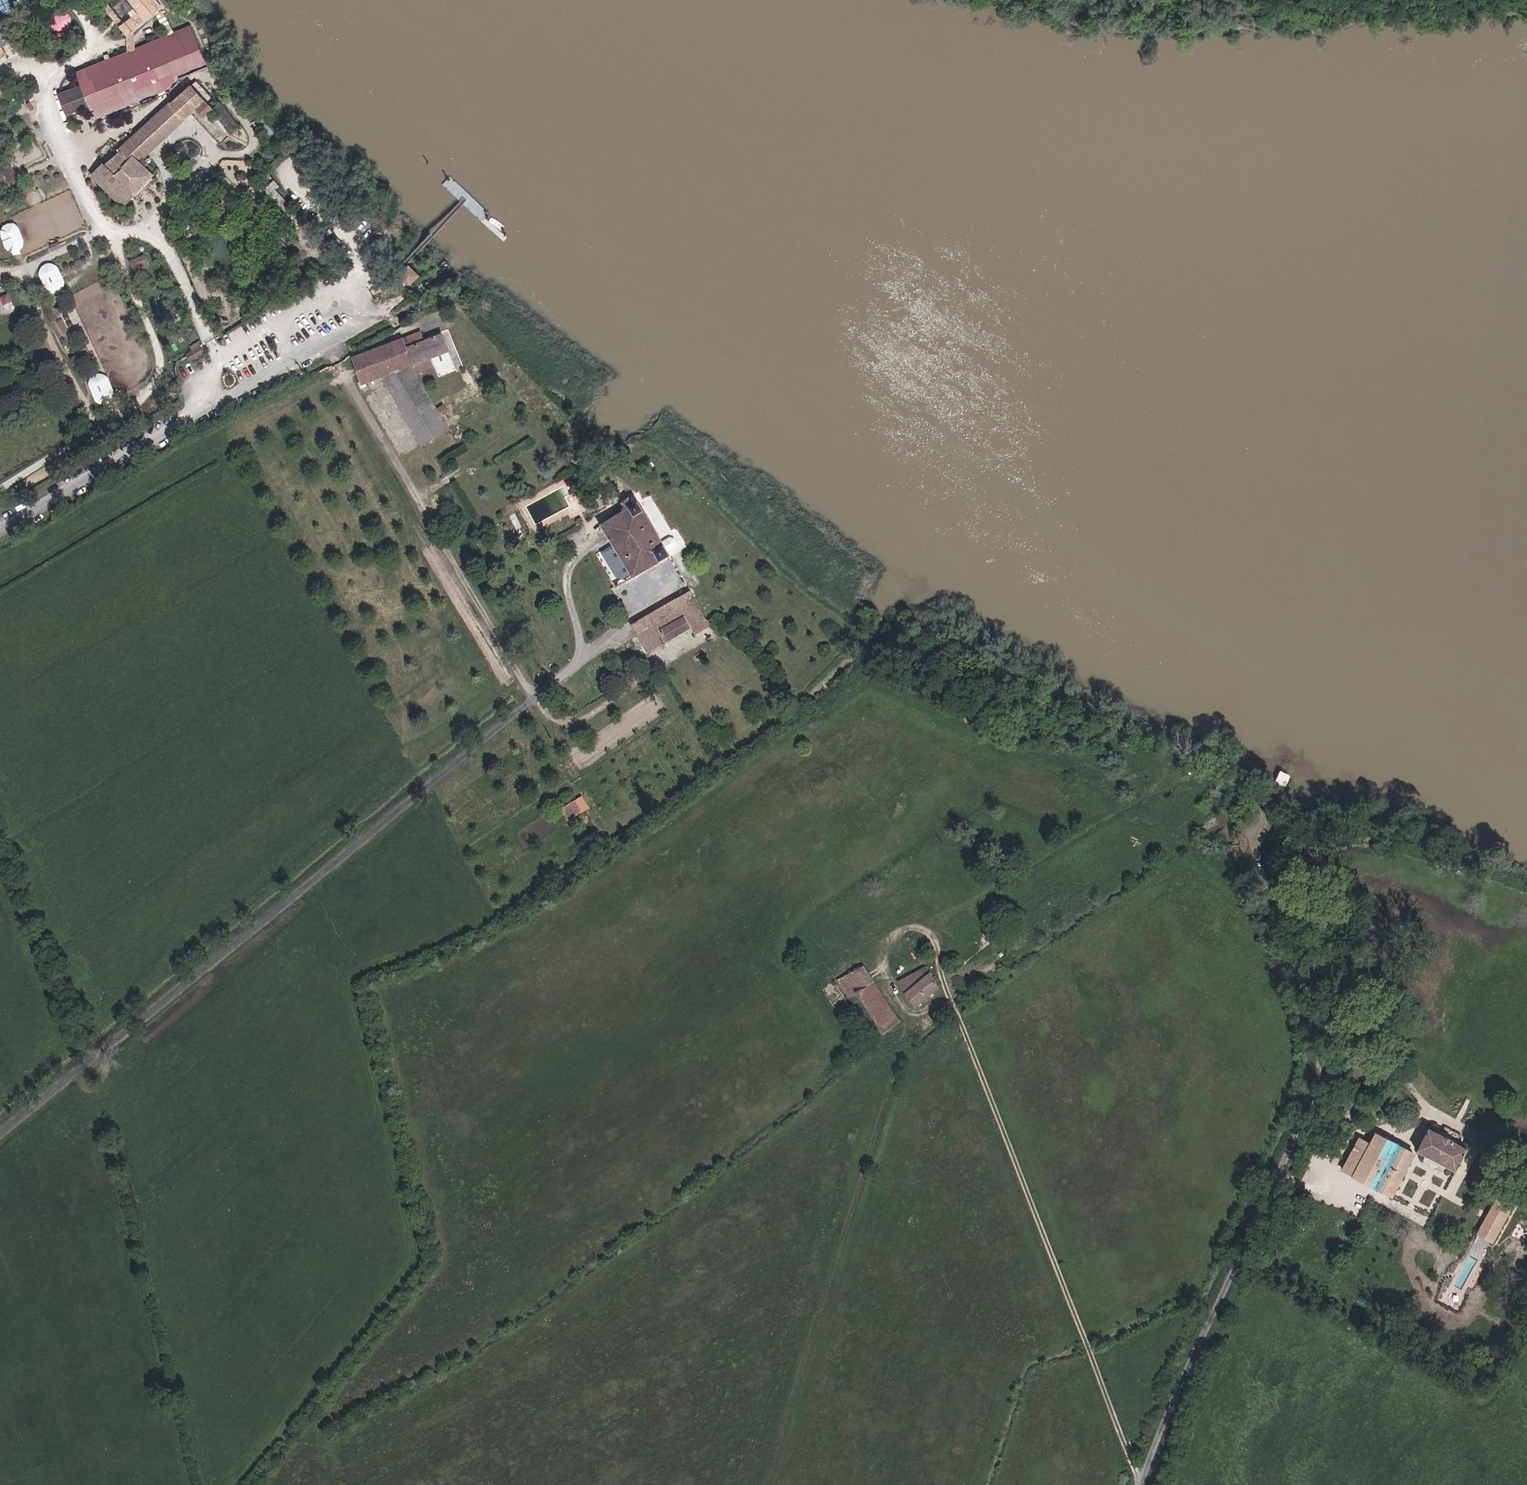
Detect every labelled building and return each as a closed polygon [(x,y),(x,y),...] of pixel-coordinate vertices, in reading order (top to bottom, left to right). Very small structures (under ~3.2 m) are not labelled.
[(155,0),(130,0),(145,19),(160,7),(155,0)] [(56,28),(75,23),(72,10),(52,15),(56,28)] [(173,32),(162,10),(156,14),(168,35),(173,32)] [(126,33),(137,25),(131,17),(120,26),(126,33)] [(12,41),(0,18),(0,47),(1,47),(12,41)] [(168,82),(179,77),(205,66),(189,27),(79,71),(97,117),(154,94),(170,86),(168,82)] [(170,86),(180,79),(179,77),(168,82),(170,86)] [(89,106),(81,85),(58,94),(66,115),(89,106)] [(153,173),(144,165),(147,162),(144,158),(140,162),(138,160),(184,118),(190,112),(220,144),(227,138),(201,111),(209,103),(207,101),(191,85),(171,104),(121,149),(92,175),(122,205),(133,194),(153,173)] [(16,178),(11,169),(6,164),(2,164),(0,165),(0,184),(1,185),(2,187),(6,190),(11,190),(14,188),(15,187),(16,183),(16,178)] [(304,220),(276,190),(280,186),(274,179),(264,189),(296,226),(304,220)] [(202,192),(208,188),(205,183),(198,188),(202,192)] [(191,201),(202,192),(198,188),(195,184),(185,193),(191,201)] [(22,244),(22,242),(22,241),(17,228),(17,227),(16,227),(15,226),(14,226),(14,225),(13,225),(12,225),(11,224),(10,224),(9,224),(8,224),(8,225),(7,225),(6,225),(5,226),(4,226),(3,227),(2,228),(2,229),(1,230),(1,231),(1,232),(1,233),(1,234),(1,235),(6,247),(6,248),(7,248),(7,249),(8,249),(9,250),(10,251),(11,251),(12,251),(13,252),(14,252),(15,251),(16,251),(17,251),(18,251),(18,250),(19,250),(20,249),(21,248),(21,247),(22,246),(22,245),(22,244)] [(132,258),(135,270),(151,267),(148,255),(132,258)] [(62,281),(56,269),(56,268),(55,268),(55,267),(54,267),(54,266),(53,266),(52,266),(52,265),(51,265),(50,265),(49,265),(48,265),(47,266),(46,266),(45,266),(45,267),(44,267),(43,268),(42,269),(42,270),(41,271),(41,272),(41,273),(41,274),(41,275),(41,276),(41,277),(47,288),(47,289),(48,289),(48,290),(49,290),(50,291),(51,291),(51,292),(52,292),(53,292),(54,292),(55,292),(56,292),(57,292),(58,292),(58,291),(59,291),(60,290),(61,289),(62,288),(62,287),(62,286),(62,285),(63,285),(63,284),(63,283),(63,282),(62,281)] [(3,296),(7,310),(14,308),(10,294),(3,296)] [(424,343),(420,333),(403,340),(406,350),(424,343)] [(411,366),(412,365),(432,358),(435,366),(440,377),(455,370),(448,351),(442,335),(424,343),(406,350),(403,340),(353,358),(363,385),(385,376),(391,374),(411,366)] [(201,349),(199,345),(191,349),(193,353),(201,349)] [(204,354),(201,349),(193,353),(188,357),(191,362),(204,354)] [(415,373),(435,366),(432,358),(412,365),(411,366),(415,373)] [(415,373),(411,366),(391,374),(385,376),(424,444),(448,430),(441,417),(437,410),(415,373)] [(99,403),(118,395),(108,371),(89,380),(99,403)] [(447,413),(443,406),(437,410),(441,417),(447,413)] [(24,490),(20,484),(13,488),(17,495),(24,490)] [(661,542),(638,503),(635,505),(628,498),(621,503),(624,507),(622,511),(623,513),(602,526),(616,550),(630,573),(633,578),(670,557),(667,552),(661,542)] [(676,547),(677,543),(674,539),(670,538),(661,542),(667,552),(676,547)] [(630,573),(616,550),(610,555),(623,577),(630,573)] [(667,642),(690,629),(691,628),(705,620),(690,591),(631,625),(647,653),(667,642)] [(695,635),(712,626),(705,620),(691,628),(695,635)] [(1268,785),(1280,789),(1286,774),(1275,769),(1268,785)] [(858,993),(873,983),(875,982),(864,966),(837,981),(849,999),(858,993)] [(915,1008),(939,988),(931,973),(930,973),(927,967),(898,983),(904,994),(915,1008)] [(899,1021),(873,983),(858,993),(865,1003),(884,1033),(899,1021)] [(1455,1171),(1466,1150),(1429,1130),(1418,1151),(1455,1171)] [(1392,1198),(1414,1154),(1376,1134),(1370,1145),(1359,1138),(1341,1171),(1353,1177),(1392,1198)] [(1492,1242),(1511,1209),(1498,1202),(1479,1235),(1492,1242)]
